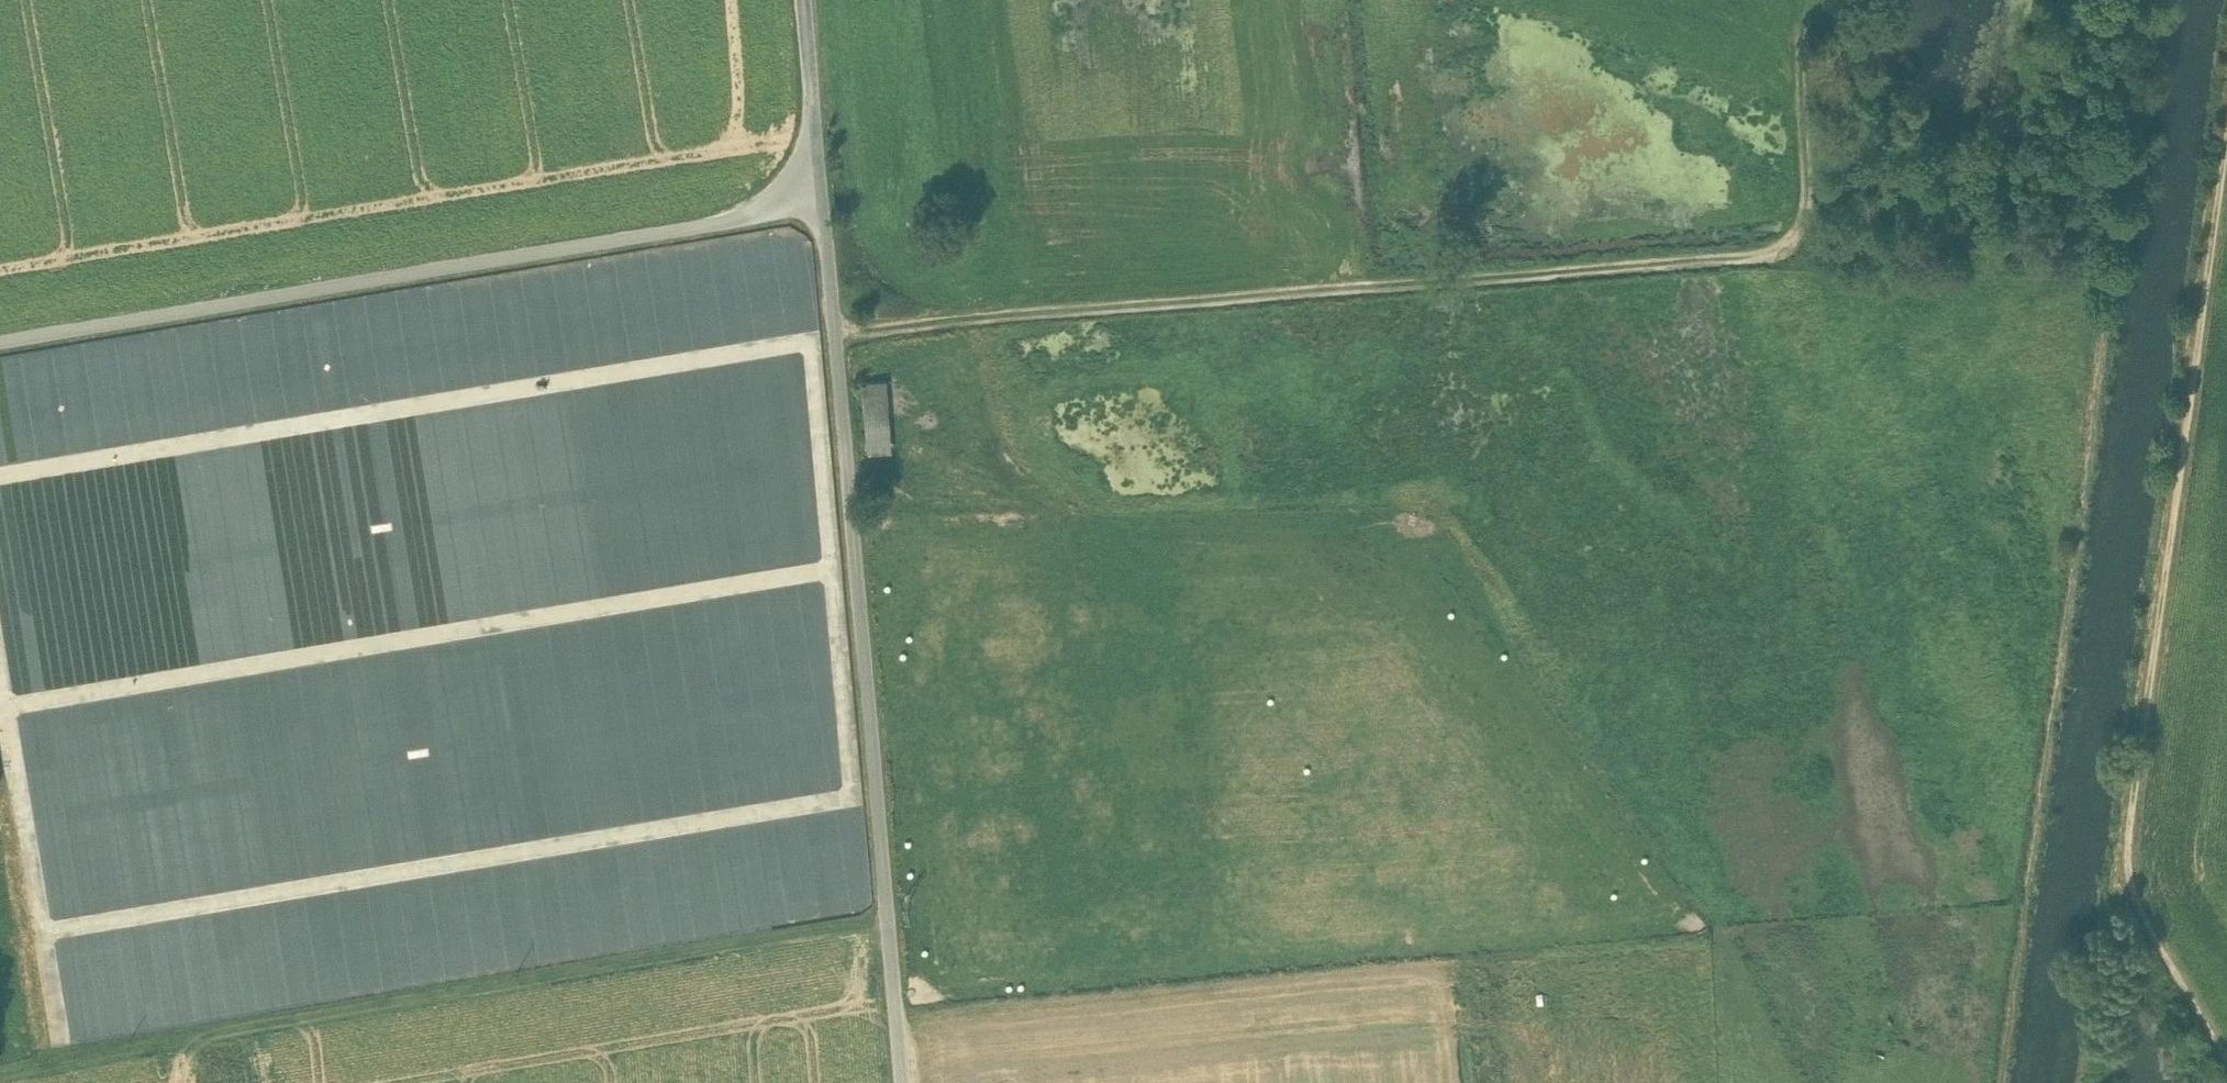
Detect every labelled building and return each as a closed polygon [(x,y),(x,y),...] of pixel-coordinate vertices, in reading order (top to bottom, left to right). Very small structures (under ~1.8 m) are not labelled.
[(887,382),(864,384),(869,456),(892,453),(887,382)]
